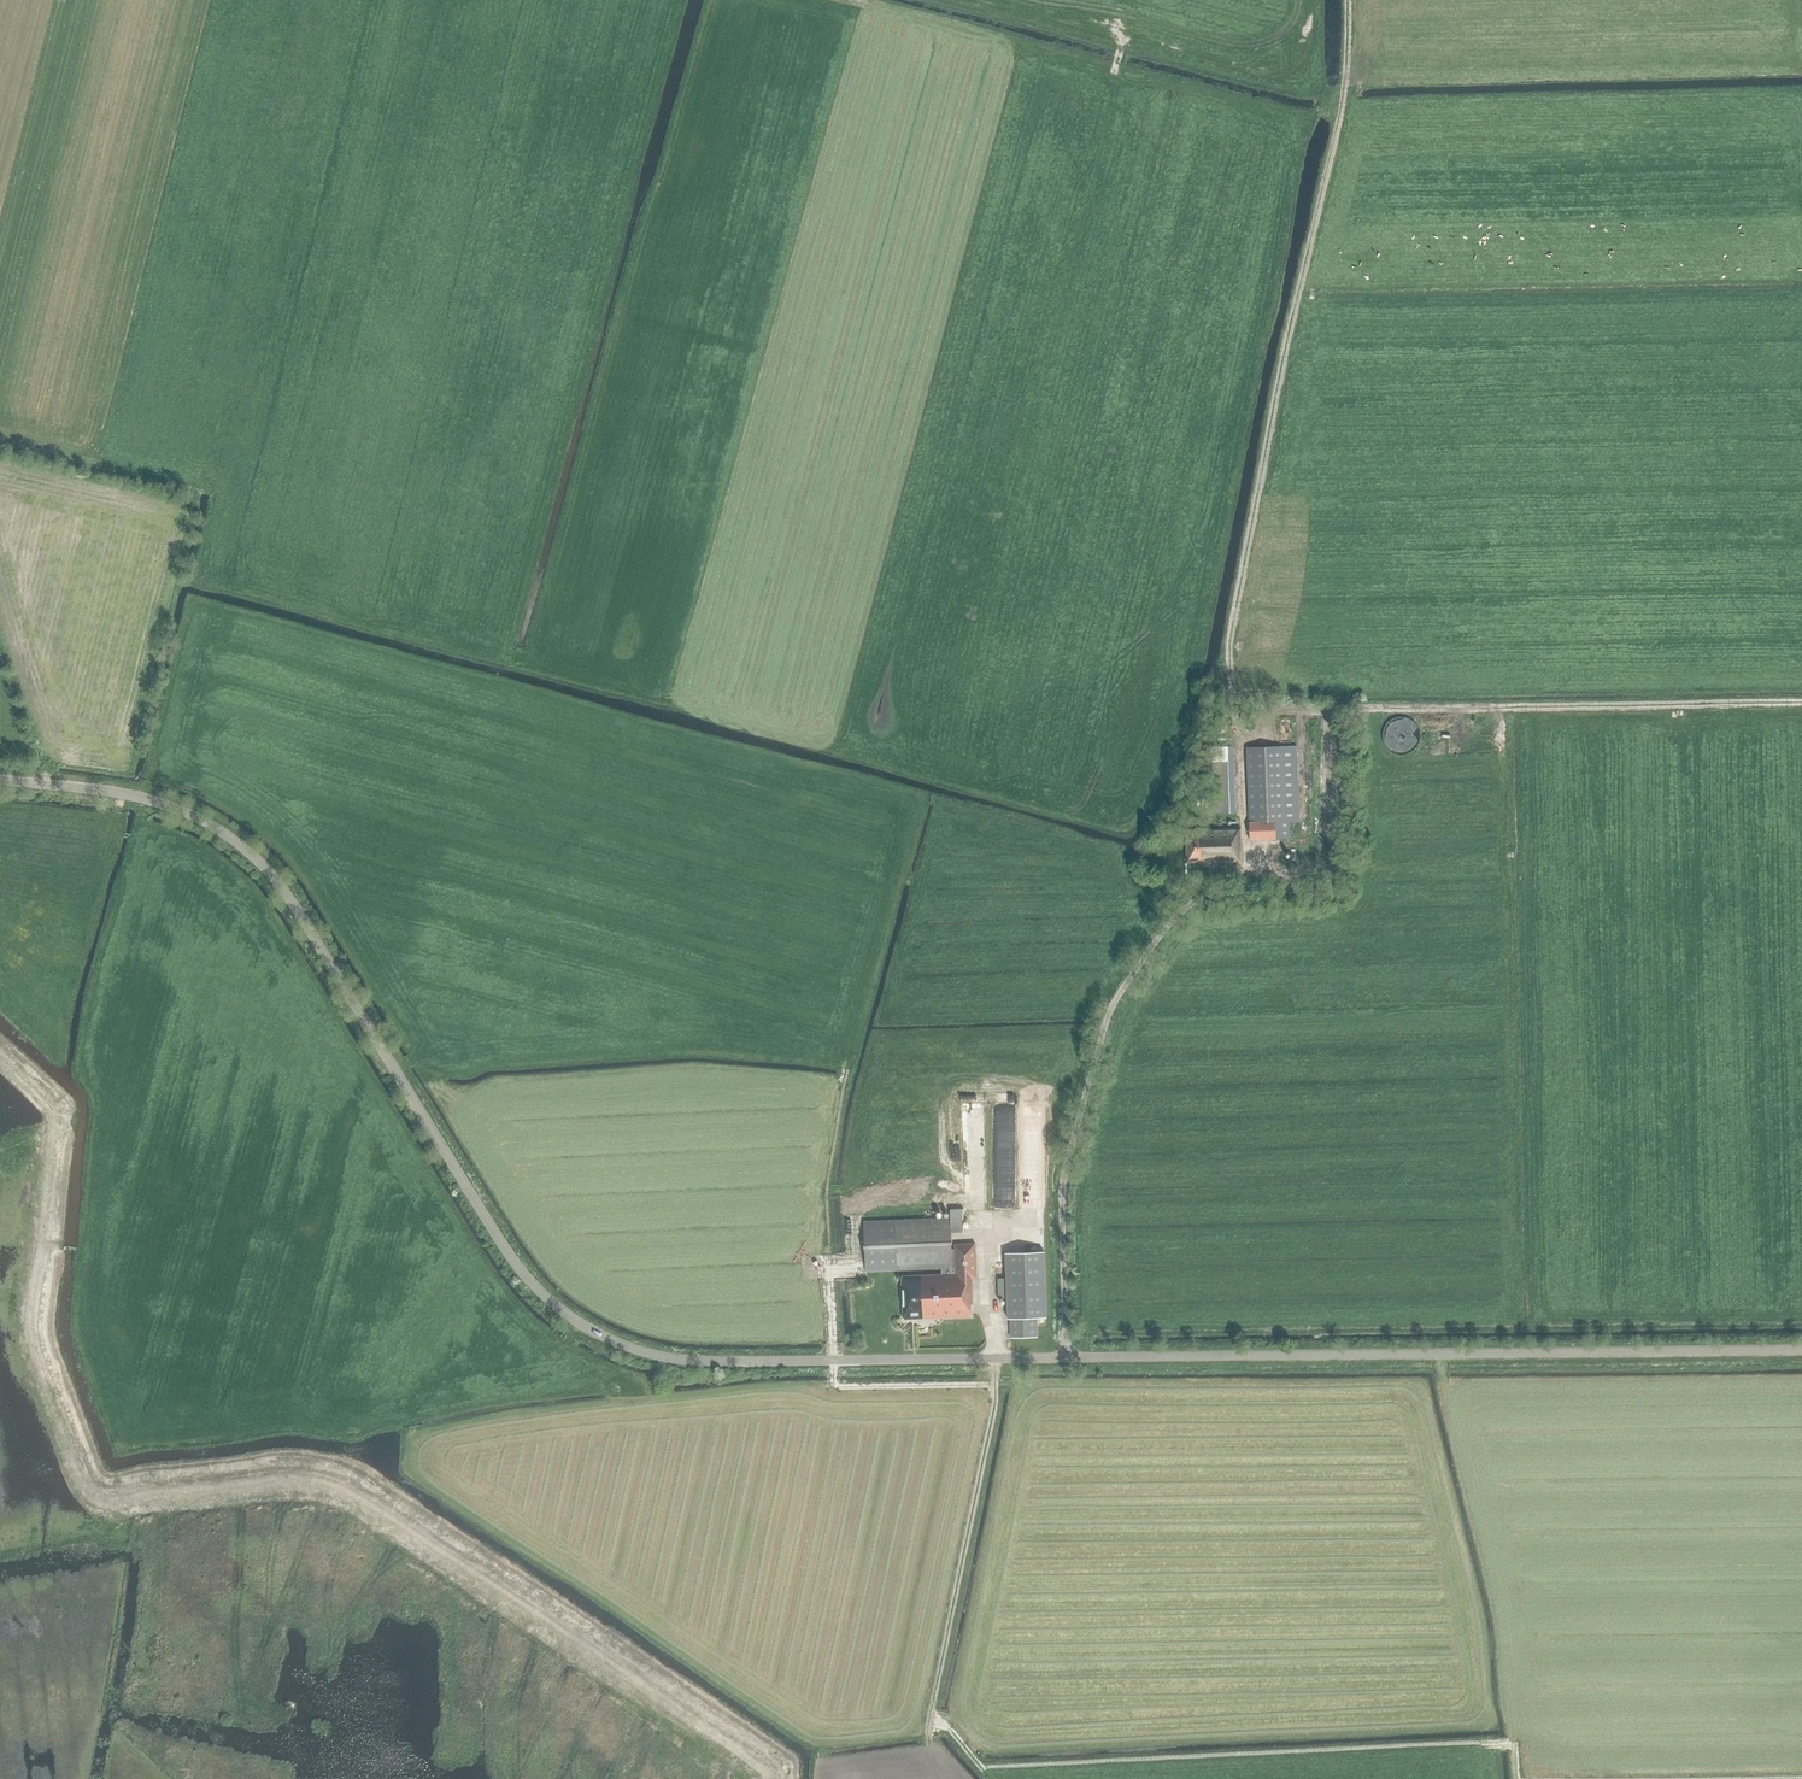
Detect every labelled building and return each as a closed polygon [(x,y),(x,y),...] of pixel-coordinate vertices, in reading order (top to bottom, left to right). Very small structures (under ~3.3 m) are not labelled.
[(1420,739),(1420,736),(1420,733),(1420,730),(1418,727),(1417,724),(1415,722),(1413,720),(1410,718),(1407,717),(1404,716),(1401,716),(1398,716),(1395,717),(1392,718),(1390,720),(1388,722),(1386,724),(1384,727),(1383,730),(1382,733),(1382,736),(1383,739),(1383,742),(1385,744),(1387,747),(1389,749),(1391,751),(1394,752),(1397,753),(1400,754),(1403,754),(1406,753),(1409,752),(1411,751),(1414,749),(1416,747),(1418,744),(1419,742),(1420,739)] [(1297,821),(1295,745),(1245,747),(1247,839),(1288,838),(1288,821),(1297,821)] [(1212,799),(1212,812),(1233,812),(1232,798),(1212,799)] [(1237,852),(1240,852),(1239,827),(1184,829),(1185,861),(1206,861),(1206,863),(1237,862),(1237,852)] [(983,1193),(980,1101),(962,1101),(964,1193),(983,1193)] [(995,1105),(995,1132),(1015,1131),(1014,1105),(995,1105)] [(972,1279),(977,1279),(975,1243),(955,1244),(956,1248),(951,1248),(950,1231),(964,1231),(963,1209),(950,1209),(950,1218),(864,1221),(866,1271),(941,1268),(941,1275),(901,1276),(903,1319),(971,1317),(970,1305),(973,1305),(972,1279)] [(1044,1252),(1005,1253),(1008,1318),(1010,1318),(1011,1337),(1037,1336),(1037,1317),(1046,1317),(1044,1252)]
